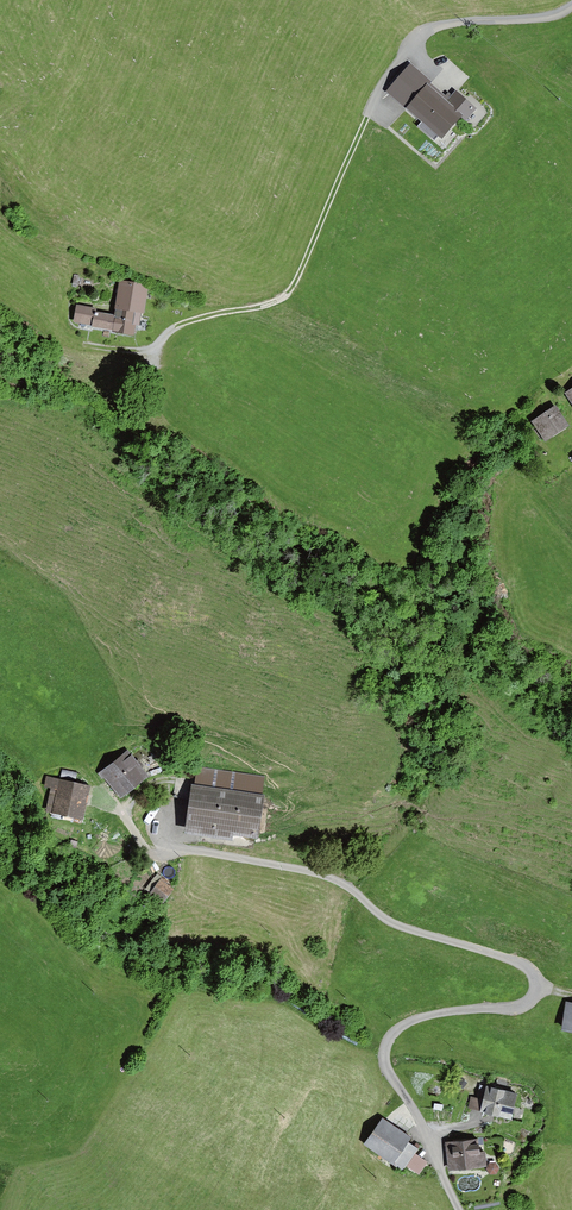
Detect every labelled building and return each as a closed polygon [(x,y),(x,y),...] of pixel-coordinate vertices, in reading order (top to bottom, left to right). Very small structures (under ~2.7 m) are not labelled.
[(447,102),(410,72),(392,94),(450,142),(477,110),(455,93),(447,102)] [(137,339),(149,293),(121,286),(114,312),(70,301),(65,321),(137,339)] [(569,429),(556,412),(536,427),(549,445),(569,429)] [(130,755),(103,777),(122,800),(149,777),(130,755)] [(265,780),(189,773),(184,830),(260,837),(265,780)] [(89,786),(47,779),(45,789),(58,791),(54,812),(83,817),(89,786)] [(160,877),(149,892),(161,901),(173,886),(160,877)] [(564,1003),(561,1029),(571,1031),(571,1004),(564,1003)] [(518,1094),(480,1088),(476,1116),(513,1122),(518,1094)] [(379,1111),(359,1135),(394,1164),(414,1141),(379,1111)] [(476,1133),(446,1136),(448,1168),(490,1167),(490,1150),(476,1151),(476,1133)]
